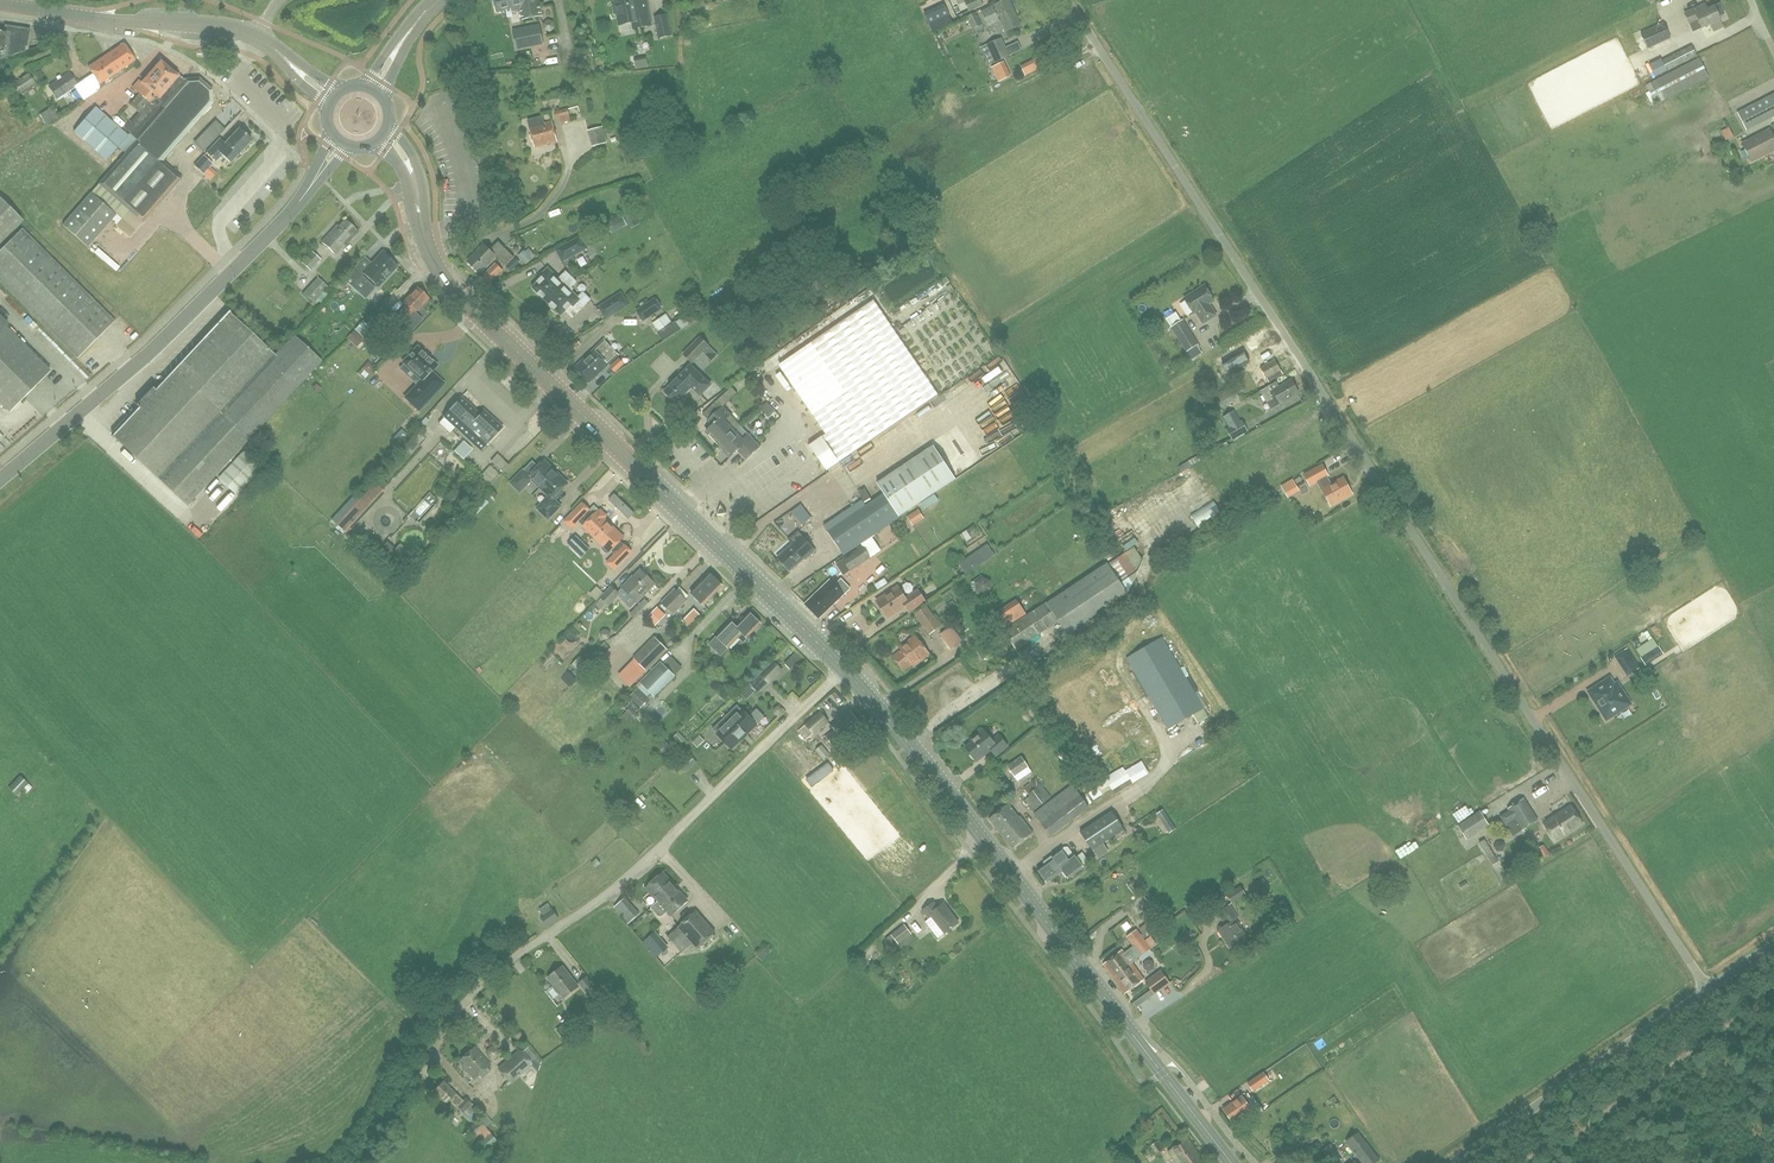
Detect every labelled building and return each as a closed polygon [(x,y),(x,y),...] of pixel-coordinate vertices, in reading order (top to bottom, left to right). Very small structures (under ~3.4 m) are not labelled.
[(505,13),(520,9),(522,19),(542,15),(539,0),(494,0),(496,12),(504,10),(505,13)] [(635,0),(615,0),(615,5),(613,5),(615,14),(617,14),(619,25),(631,23),(633,31),(651,27),(646,0),(636,0),(635,0)] [(965,4),(969,12),(983,5),(981,0),(965,0),(964,1),(965,4)] [(1021,24),(1010,0),(1005,0),(994,5),(982,11),(988,25),(1001,19),(1006,31),(1021,24)] [(1702,28),(1721,19),(1719,16),(1725,13),(1720,4),(1706,10),(1704,5),(1685,13),(1692,29),(1701,26),(1702,28)] [(982,24),(976,12),(966,17),(972,28),(982,24)] [(667,14),(655,17),(659,38),(672,35),(667,14)] [(1714,34),(1726,30),(1723,21),(1711,25),(1714,34)] [(1648,48),(1671,38),(1664,23),(1641,33),(1648,48)] [(540,24),(513,30),(517,49),(544,44),(540,24)] [(25,51),(28,31),(6,27),(6,32),(0,31),(0,59),(25,51)] [(996,62),(1009,56),(1001,38),(980,48),(988,65),(995,61),(996,62)] [(78,85),(75,87),(84,100),(102,88),(100,84),(135,60),(124,43),(106,56),(88,67),(95,77),(93,78),(91,76),(78,84),(78,85)] [(1684,62),(1697,56),(1692,45),(1679,52),(1684,62)] [(1646,86),(1647,89),(1656,104),(1666,99),(1709,77),(1699,58),(1646,86)] [(160,97),(177,78),(178,77),(161,62),(142,83),(139,80),(132,88),(139,94),(129,104),(139,113),(156,93),(160,97)] [(999,81),(1010,76),(1003,62),(993,67),(999,81)] [(1666,63),(1651,68),(1654,75),(1669,70),(1666,63)] [(78,85),(78,84),(70,73),(49,87),(57,99),(75,87),(78,85)] [(22,94),(36,85),(29,74),(15,83),(22,94)] [(162,161),(190,129),(189,127),(211,102),(210,91),(198,80),(187,81),(184,84),(177,78),(160,97),(156,93),(139,113),(125,129),(137,140),(162,161)] [(1773,116),(1773,94),(1737,113),(1746,130),(1773,116)] [(119,147),(128,136),(95,107),(73,132),(106,161),(119,147)] [(561,123),(571,120),(568,108),(554,112),(556,119),(560,118),(561,123)] [(534,147),(557,141),(552,121),(544,123),(542,116),(527,120),(534,147)] [(1722,128),(1728,139),(1735,135),(1729,124),(1722,128)] [(603,126),(589,131),(593,145),(608,141),(603,126)] [(243,148),(252,140),(240,129),(226,144),(220,139),(207,152),(216,161),(222,155),(230,163),(239,153),(242,154),(245,152),(243,148)] [(1773,151),(1773,137),(1770,129),(1759,135),(1760,137),(1757,139),(1756,137),(1742,144),(1752,162),(1773,151)] [(123,205),(129,211),(116,226),(130,238),(143,222),(143,223),(181,179),(162,161),(137,140),(126,153),(109,172),(99,184),(123,205)] [(203,174),(210,181),(216,176),(208,169),(213,164),(204,156),(194,166),(203,174)] [(91,193),(63,226),(88,247),(116,215),(91,193)] [(0,198),(0,244),(23,221),(0,198)] [(628,227),(639,221),(634,211),(623,217),(628,227)] [(612,233),(627,225),(621,215),(606,223),(612,233)] [(345,245),(358,231),(356,229),(346,220),(339,227),(337,225),(322,242),(335,254),(345,244),(345,245)] [(115,321),(22,229),(0,251),(0,281),(78,358),(115,321)] [(583,250),(576,238),(555,249),(562,262),(583,250)] [(484,245),(468,262),(479,273),(496,257),(505,267),(514,257),(499,242),(490,251),(484,245)] [(522,252),(526,261),(537,257),(533,247),(522,252)] [(310,271),(320,260),(312,252),(302,263),(310,271)] [(371,263),(366,269),(363,272),(378,286),(397,266),(383,253),(372,264),(371,263)] [(489,283),(502,270),(496,263),(482,277),(489,283)] [(533,288),(547,302),(571,277),(566,271),(559,278),(548,268),(541,275),(542,277),(539,280),(537,280),(534,283),(534,285),(533,287),(532,288),(533,288)] [(363,303),(376,289),(355,269),(344,281),(345,282),(343,284),(363,303)] [(329,295),(324,291),(328,287),(318,277),(303,293),(314,303),(317,299),(321,303),(329,295)] [(571,277),(547,302),(552,307),(552,309),(556,313),(558,313),(560,315),(561,316),(562,315),(566,311),(573,318),(591,299),(583,292),(578,297),(572,291),(574,289),(572,287),(577,282),(571,277)] [(1214,301),(1204,286),(1184,299),(1194,314),(1196,312),(1203,323),(1216,315),(1209,304),(1214,301)] [(415,313),(429,299),(417,287),(403,302),(406,305),(397,316),(404,323),(414,313),(415,313)] [(621,292),(615,296),(597,308),(605,320),(629,304),(621,292)] [(643,322),(662,309),(655,298),(636,310),(643,322)] [(874,300),(786,360),(804,385),(796,391),(805,403),(809,409),(825,434),(822,437),(809,445),(827,471),(939,395),(874,300)] [(380,309),(366,323),(373,330),(387,316),(380,309)] [(696,320),(689,310),(675,320),(682,330),(696,320)] [(114,438),(187,506),(322,362),(294,335),(275,355),(231,313),(229,311),(156,390),(153,387),(137,405),(139,407),(112,437),(114,438)] [(655,324),(662,334),(675,325),(669,315),(655,324)] [(10,412),(50,371),(5,326),(0,321),(0,402),(10,412)] [(1186,352),(1197,345),(1182,321),(1171,328),(1186,352)] [(692,364),(710,346),(700,336),(682,354),(692,364)] [(581,345),(577,339),(570,344),(573,350),(581,345)] [(602,371),(618,356),(603,340),(574,368),(580,362),(584,367),(586,365),(590,369),(594,366),(595,366),(596,365),(602,371)] [(416,348),(417,348),(404,362),(403,362),(404,363),(405,364),(422,380),(417,385),(405,398),(419,411),(444,384),(431,372),(436,366),(437,366),(436,365),(418,348),(417,347),(416,348)] [(1229,374),(1251,361),(1246,353),(1224,366),(1229,374)] [(615,373),(625,364),(619,358),(610,367),(615,373)] [(1269,382),(1283,374),(1275,360),(1261,368),(1269,382)] [(580,362),(574,368),(588,384),(602,371),(596,365),(595,366),(594,366),(590,369),(586,365),(584,367),(580,362)] [(691,366),(686,372),(679,379),(678,378),(665,392),(676,403),(689,389),(692,387),(701,396),(711,385),(691,366)] [(1270,410),(1298,394),(1291,380),(1274,390),(1271,386),(1260,392),(1270,410)] [(1215,395),(1222,406),(1231,401),(1230,400),(1236,396),(1230,386),(1215,395)] [(731,388),(702,415),(707,421),(712,427),(705,433),(717,446),(733,432),(724,422),(730,416),(722,408),(737,395),(731,388)] [(479,409),(483,405),(470,393),(466,397),(479,409)] [(484,410),(480,414),(461,397),(443,416),(481,451),(503,427),(484,410)] [(733,402),(728,405),(734,414),(739,410),(733,402)] [(1242,420),(1240,421),(1234,411),(1223,417),(1229,427),(1226,430),(1233,441),(1248,431),(1242,420)] [(733,432),(717,446),(729,459),(737,451),(746,460),(759,448),(752,441),(748,436),(747,436),(748,435),(740,425),(739,426),(733,432)] [(402,430),(392,440),(397,445),(407,435),(402,430)] [(419,441),(425,447),(433,439),(428,433),(419,441)] [(465,459),(474,450),(464,440),(455,449),(465,459)] [(884,495),(828,532),(844,556),(900,518),(899,516),(956,479),(934,447),(878,484),(884,495)] [(262,468),(244,451),(219,478),(237,495),(262,468)] [(532,479),(540,487),(546,480),(544,478),(553,469),(544,460),(529,476),(523,470),(511,482),(520,491),(532,479)] [(1317,482),(1320,487),(1331,506),(1352,494),(1343,477),(1331,484),(1327,477),(1328,476),(1322,465),(1304,475),(1310,486),(1317,482)] [(546,480),(540,487),(549,496),(537,508),(548,518),(560,506),(554,500),(562,492),(561,490),(567,483),(553,469),(544,478),(546,480)] [(1300,476),(1294,479),(1297,485),(1303,482),(1300,476)] [(1199,477),(1190,483),(1195,489),(1203,484),(1199,477)] [(1281,485),(1288,498),(1300,491),(1292,479),(1281,485)] [(351,524),(383,490),(375,483),(336,524),(346,534),(353,526),(351,524)] [(1222,515),(1214,502),(1192,516),(1201,530),(1222,515)] [(610,524),(604,518),(606,515),(600,510),(598,512),(597,512),(593,516),(588,511),(589,510),(582,503),(568,518),(563,522),(570,529),(574,525),(578,521),(583,526),(596,538),(610,524)] [(913,526),(924,519),(918,510),(907,517),(913,526)] [(610,524),(596,538),(603,546),(602,547),(602,550),(606,554),(609,553),(611,551),(615,554),(610,559),(606,563),(613,570),(617,566),(631,551),(624,545),(623,546),(619,541),(623,537),(610,524)] [(805,559),(815,551),(797,532),(788,540),(792,545),(778,558),(789,571),(804,558),(805,559)] [(583,554),(590,548),(578,533),(571,539),(583,554)] [(1136,534),(1124,539),(1126,545),(1139,540),(1136,534)] [(386,556),(392,550),(394,547),(388,541),(379,550),(386,556)] [(851,572),(871,558),(863,546),(842,559),(851,572)] [(405,562),(392,550),(386,556),(399,569),(405,562)] [(1128,594),(1138,573),(1125,554),(1108,564),(1107,563),(1004,631),(1016,650),(1059,621),(1068,635),(1128,594)] [(637,601),(654,583),(640,570),(630,580),(629,579),(622,587),(637,601)] [(716,593),(722,586),(710,573),(691,593),(703,605),(711,598),(713,598),(716,595),(716,593)] [(975,583),(971,584),(972,591),(976,591),(976,592),(984,596),(992,590),(991,581),(982,577),(975,583)] [(819,619),(850,589),(841,579),(835,585),(830,580),(805,604),(818,618),(819,619)] [(612,587),(601,597),(609,605),(619,594),(612,587)] [(908,613),(925,601),(918,590),(906,599),(898,587),(877,602),(887,617),(904,606),(908,613)] [(673,615),(687,601),(675,588),(661,602),(673,615)] [(1004,627),(1025,612),(1017,602),(997,615),(1004,627)] [(941,626),(927,606),(914,615),(929,635),(941,626)] [(690,629),(702,616),(694,609),(682,621),(690,629)] [(668,612),(660,618),(666,625),(673,619),(668,612)] [(755,618),(750,612),(736,626),(731,622),(710,644),(721,655),(742,633),(747,638),(761,623),(759,622),(759,619),(757,617),(755,618)] [(952,623),(937,634),(949,649),(963,638),(952,623)] [(900,648),(901,650),(892,657),(903,671),(912,664),(914,666),(930,654),(915,636),(900,648)] [(645,670),(647,672),(668,650),(654,637),(633,658),(638,663),(633,667),(640,674),(645,670)] [(1168,729),(1192,715),(1197,724),(1208,718),(1203,709),(1204,708),(1162,637),(1126,658),(1168,729)] [(1664,654),(1658,646),(1640,658),(1646,666),(1664,654)] [(804,663),(795,654),(784,665),(793,675),(804,663)] [(769,684),(783,670),(774,661),(760,675),(769,684)] [(1640,668),(1637,662),(1624,670),(1627,676),(1640,668)] [(647,690),(655,697),(675,677),(662,664),(642,684),(638,681),(632,687),(641,696),(647,690)] [(1610,679),(1589,692),(1607,719),(1617,713),(1630,704),(1620,688),(1617,690),(1610,679)] [(737,706),(725,717),(713,729),(717,733),(717,734),(731,749),(756,725),(741,710),(737,706)] [(1089,706),(1081,711),(1086,718),(1094,713),(1089,706)] [(844,741),(862,726),(850,711),(832,726),(835,730),(826,738),(832,745),(841,737),(844,741)] [(814,734),(828,722),(820,712),(805,725),(798,731),(806,741),(813,734),(814,734)] [(996,756),(1007,747),(999,736),(992,741),(984,730),(970,741),(972,743),(965,748),(976,762),(991,750),(996,756)] [(700,732),(694,737),(700,744),(706,739),(700,732)] [(826,758),(831,754),(823,744),(818,749),(826,758)] [(688,748),(677,754),(686,770),(697,763),(688,748)] [(1071,761),(1064,752),(1058,756),(1065,765),(1071,761)] [(1026,766),(1019,757),(1006,767),(1013,776),(1014,776),(1018,781),(1031,772),(1027,766),(1026,766)] [(1143,757),(1096,776),(1102,789),(1148,769),(1143,757)] [(20,776),(8,789),(17,796),(28,784),(20,776)] [(1033,811),(1051,797),(1036,777),(1023,788),(1028,794),(1028,795),(1029,797),(1025,800),(1033,811)] [(1050,836),(1089,807),(1073,785),(1034,814),(1050,836)] [(1103,794),(1098,787),(1089,793),(1094,801),(1103,794)] [(1515,819),(1522,831),(1538,820),(1524,798),(1508,809),(1509,811),(1500,816),(1506,825),(1515,819)] [(1012,849),(1033,833),(1020,816),(1018,817),(1008,804),(989,819),(1012,849)] [(1555,841),(1583,824),(1572,806),(1543,823),(1555,841)] [(1092,850),(1124,829),(1112,811),(1080,832),(1092,850)] [(1465,836),(1477,829),(1487,822),(1480,811),(1458,826),(1465,836)] [(1544,858),(1550,854),(1544,845),(1537,849),(1544,858)] [(1046,864),(1038,870),(1047,882),(1063,871),(1068,878),(1083,867),(1074,855),(1068,859),(1061,850),(1044,862),(1046,864)] [(662,917),(668,912),(671,915),(687,901),(663,873),(647,888),(658,901),(650,908),(658,917),(662,917)] [(1274,881),(1282,898),(1291,893),(1283,877),(1274,881)] [(1232,904),(1246,895),(1240,886),(1227,895),(1232,904)] [(628,924),(640,914),(625,898),(614,908),(628,924)] [(945,934),(959,923),(943,904),(938,908),(933,902),(923,911),(929,919),(926,922),(938,938),(945,933),(945,934)] [(1217,912),(1226,926),(1218,931),(1223,938),(1224,937),(1232,950),(1248,940),(1235,920),(1238,919),(1229,905),(1217,912)] [(558,918),(553,910),(543,917),(541,918),(546,926),(558,918)] [(678,927),(683,932),(673,942),(682,952),(692,943),(697,948),(715,933),(696,911),(678,927)] [(1174,921),(1189,941),(1199,934),(1184,914),(1174,921)] [(903,949),(899,944),(912,934),(904,924),(885,940),(897,954),(903,949)] [(1137,930),(1126,937),(1133,947),(1141,956),(1151,949),(1143,938),(1137,930)] [(669,946),(656,932),(643,943),(656,957),(669,946)] [(1122,950),(1103,964),(1125,994),(1144,979),(1132,963),(1141,956),(1133,947),(1124,953),(1122,950)] [(564,998),(579,986),(562,966),(548,978),(564,998)] [(1146,982),(1154,994),(1170,983),(1161,971),(1146,982)] [(589,996),(597,990),(587,976),(579,983),(589,996)] [(593,1023),(605,1014),(612,1008),(606,1001),(599,1007),(587,1016),(593,1023)] [(568,1021),(561,1027),(556,1030),(565,1041),(576,1032),(568,1021)] [(473,1078),(483,1070),(487,1075),(490,1071),(486,1067),(490,1064),(475,1047),(459,1061),(473,1078)] [(520,1051),(498,1069),(510,1084),(532,1065),(520,1051)] [(1253,1091),(1269,1080),(1263,1072),(1248,1083),(1253,1091)] [(467,1117),(476,1108),(466,1098),(463,1101),(443,1081),(433,1091),(445,1103),(449,1099),(467,1117)] [(1249,1094),(1244,1098),(1242,1095),(1223,1109),(1233,1123),(1252,1109),(1247,1102),(1252,1099),(1249,1094)] [(475,1137),(486,1128),(485,1127),(491,1122),(486,1115),(469,1128),(475,1137)] [(1380,1160),(1358,1132),(1346,1141),(1363,1162),(1375,1162),(1380,1160)] [(491,1134),(490,1134),(480,1143),(486,1150),(497,1141),(491,1134)] [(1205,1162),(1188,1136),(1169,1148),(1179,1162),(1204,1162),(1205,1162)] [(1156,1142),(1151,1146),(1157,1154),(1163,1150),(1156,1142)]
